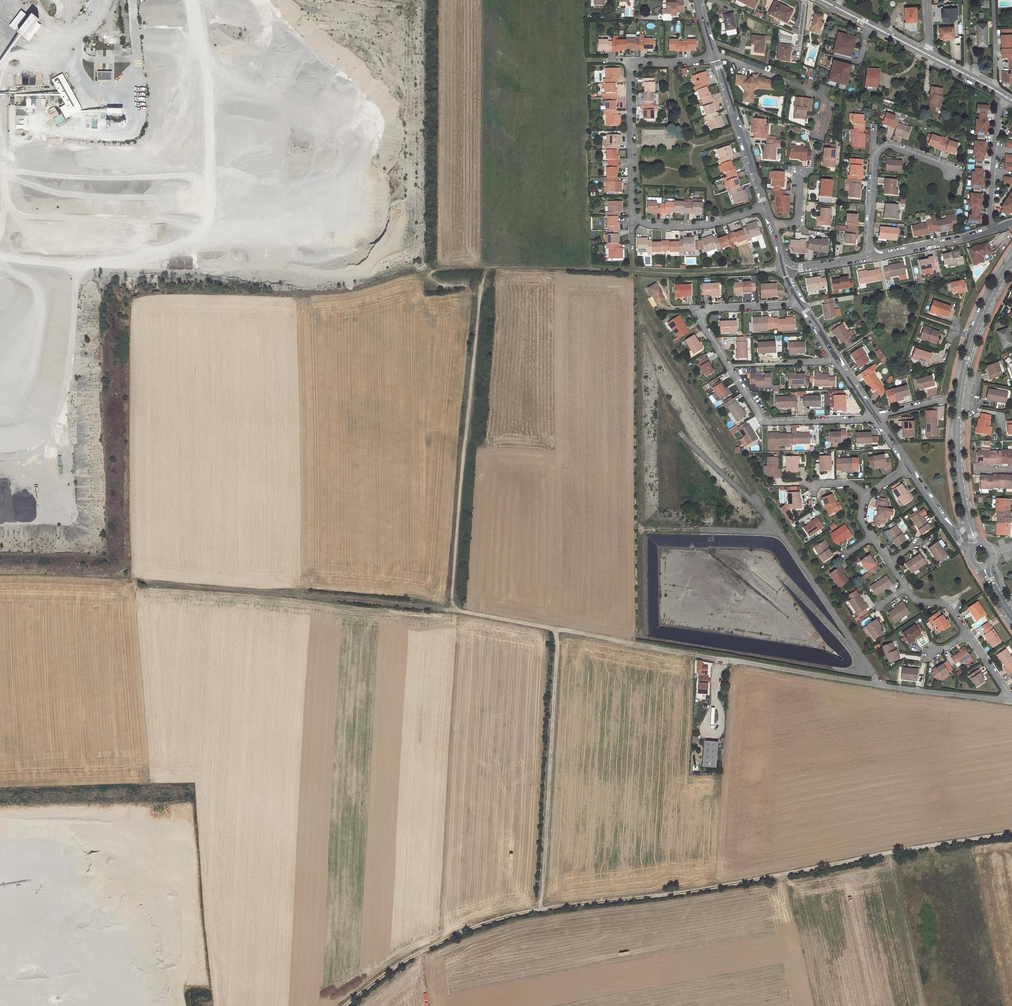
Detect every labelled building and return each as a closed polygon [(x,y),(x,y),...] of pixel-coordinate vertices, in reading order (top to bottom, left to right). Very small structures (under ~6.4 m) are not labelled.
[(672,16),(678,16),(678,9),(678,6),(683,7),(684,7),(684,0),(677,0),(677,1),(675,1),(675,4),(672,3),(667,3),(667,9),(664,9),(663,21),(672,21),(672,16)] [(788,19),(792,11),(776,3),(770,14),(785,21),(786,18),(788,19)] [(942,15),(942,21),(955,21),(955,15),(958,14),(957,4),(943,4),(944,15),(942,15)] [(917,22),(916,7),(905,8),(906,22),(907,22),(907,24),(914,24),(914,22),(917,22)] [(26,14),(23,12),(12,26),(14,29),(26,14)] [(736,29),(733,14),(732,14),(723,15),(726,31),(727,31),(728,34),(729,35),(735,34),(736,33),(735,29),(736,29)] [(820,29),(823,16),(815,14),(812,27),(820,29)] [(19,35),(25,39),(39,20),(34,16),(19,35)] [(987,46),(987,24),(977,24),(977,46),(987,46)] [(954,37),(954,27),(940,28),(940,39),(950,39),(950,38),(954,37)] [(1011,28),(1001,28),(1002,57),(1011,57),(1011,28)] [(836,33),(833,55),(852,58),(855,36),(836,33)] [(626,49),(635,49),(635,51),(640,51),(640,41),(636,41),(636,40),(635,40),(635,35),(627,35),(627,41),(626,49)] [(763,53),(765,37),(753,36),(752,44),(756,45),(756,46),(755,46),(755,52),(763,53)] [(644,49),(653,49),(653,40),(644,40),(644,41),(640,41),(640,51),(644,51),(644,49)] [(608,41),(599,41),(598,50),(608,50),(608,52),(613,52),(613,42),(608,42),(608,41)] [(617,50),(626,51),(626,49),(627,41),(616,41),(616,42),(613,42),(613,52),(617,52),(617,50)] [(669,50),(678,50),(678,52),(683,52),(683,42),(678,42),(678,41),(669,41),(669,50)] [(687,51),(696,50),(696,41),(687,41),(687,42),(683,42),(683,52),(687,52),(687,51)] [(789,46),(780,45),(778,60),(789,61),(790,53),(789,53),(789,46)] [(251,78),(257,81),(267,61),(259,57),(261,55),(255,52),(247,69),(253,72),(251,78)] [(832,61),(828,81),(847,85),(851,65),(832,61)] [(1003,71),(1002,82),(1011,82),(1011,63),(1011,69),(1011,70),(1011,72),(1003,71)] [(605,69),(605,79),(603,80),(603,83),(605,83),(615,83),(616,83),(616,78),(619,78),(619,69),(605,69)] [(877,92),(879,72),(868,71),(867,91),(877,92)] [(98,72),(98,80),(112,80),(112,72),(98,72)] [(692,77),(696,86),(693,87),(695,92),(697,91),(706,87),(708,87),(706,82),(709,81),(706,72),(692,77)] [(72,115),(82,109),(63,74),(52,80),(72,115)] [(745,76),(737,75),(736,84),(740,85),(745,91),(744,95),(743,95),(743,101),(753,102),(754,96),(750,96),(750,89),(752,90),(756,87),(756,85),(768,86),(768,88),(769,89),(772,89),(773,81),(769,80),(764,79),(764,78),(752,77),(752,78),(748,80),(745,76)] [(14,77),(15,86),(28,85),(27,76),(14,77)] [(645,83),(645,93),(653,93),(655,93),(655,83),(653,83),(653,79),(643,79),(643,83),(645,83)] [(605,83),(605,94),(606,94),(606,97),(617,97),(617,93),(615,93),(615,83),(605,83)] [(710,97),(706,87),(697,91),(701,100),(702,99),(703,103),(712,100),(711,96),(710,97)] [(940,101),(943,89),(932,87),(931,95),(932,95),(933,95),(933,100),(931,99),(930,106),(936,107),(936,105),(941,106),(942,101),(940,101)] [(644,93),(644,102),(642,102),(643,107),(652,107),(652,102),(654,102),(653,93),(645,93),(644,93)] [(606,102),(606,111),(616,111),(616,101),(617,101),(617,97),(606,97),(607,101),(606,102)] [(807,99),(796,98),(795,108),(797,108),(796,118),(806,119),(806,111),(811,111),(812,100),(807,99)] [(892,109),(894,102),(884,99),(881,105),(892,109)] [(703,107),(706,117),(715,114),(712,104),(714,104),(712,100),(703,103),(704,107),(703,107)] [(988,106),(977,105),(977,113),(979,113),(979,120),(976,120),(975,134),(978,134),(977,141),(975,141),(974,156),(976,156),(975,172),(972,172),(972,187),(974,187),(974,194),(971,194),(970,208),(973,208),(972,215),(970,215),(969,223),(980,223),(981,216),(979,216),(980,209),(981,209),(982,194),(981,194),(981,187),(983,187),(984,173),(982,173),(983,156),(985,156),(986,142),(984,142),(985,135),(986,135),(987,120),(986,120),(986,113),(988,113),(988,106)] [(47,111),(50,115),(51,114),(58,125),(65,121),(61,114),(59,115),(54,107),(47,111)] [(644,111),(644,120),(654,120),(654,110),(652,110),(652,107),(643,107),(643,111),(644,111)] [(606,116),(606,126),(620,126),(620,117),(617,117),(617,111),(616,111),(606,111),(604,111),(604,116),(606,116)] [(707,121),(711,130),(724,126),(721,117),(718,118),(717,113),(715,114),(706,117),(704,118),(705,122),(707,121)] [(896,117),(886,113),(883,122),(892,126),(892,127),(896,129),(898,123),(899,120),(895,118),(896,117)] [(865,125),(866,115),(856,114),(855,125),(857,125),(856,130),(864,130),(867,131),(867,125),(865,125)] [(96,120),(92,120),(91,116),(86,117),(86,128),(97,127),(96,120)] [(753,119),(752,133),(754,133),(754,138),(763,138),(764,120),(753,119)] [(907,138),(911,128),(898,123),(896,129),(894,133),(907,138)] [(852,146),(864,147),(865,135),(863,135),(864,130),(856,130),(851,129),(851,134),(853,134),(852,146)] [(930,142),(929,144),(938,147),(937,149),(941,150),(944,141),(940,139),(941,138),(932,135),(928,134),(926,140),(930,142)] [(607,136),(607,146),(604,146),(604,150),(606,150),(617,150),(618,150),(618,145),(621,145),(620,136),(607,136)] [(775,159),(776,144),(781,145),(782,140),(767,139),(767,144),(765,144),(764,158),(775,159)] [(946,150),(955,153),(958,144),(949,141),(948,142),(944,141),(941,150),(945,152),(946,150)] [(803,146),(791,145),(790,156),(796,156),(795,158),(802,159),(802,160),(806,161),(807,151),(805,149),(803,149),(803,146)] [(717,150),(720,160),(718,161),(719,165),(721,164),(730,161),(732,161),(730,156),(733,154),(730,146),(717,150)] [(824,149),(823,158),(825,159),(825,167),(835,168),(836,150),(824,149)] [(606,150),(606,160),(608,160),(608,164),(611,164),(618,164),(618,160),(617,160),(617,150),(606,150)] [(860,175),(861,166),(863,166),(863,160),(852,159),(851,165),(852,165),(852,174),(853,174),(852,179),(862,180),(862,175),(860,175)] [(886,169),(902,170),(903,160),(893,160),(893,161),(886,160),(886,169)] [(733,170),(730,161),(721,164),(724,174),(726,173),(727,177),(736,174),(734,170),(733,170)] [(607,169),(607,178),(617,178),(617,168),(618,168),(618,164),(611,164),(608,164),(608,168),(607,169)] [(783,187),(784,173),(773,172),(771,186),(774,187),(774,190),(777,190),(781,190),(781,187),(783,187)] [(739,187),(736,179),(737,178),(736,174),(727,177),(728,181),(727,182),(730,190),(739,187)] [(617,178),(607,178),(605,178),(605,182),(607,182),(608,193),(621,193),(621,184),(618,184),(618,178),(617,178)] [(896,179),(885,178),(884,193),(895,194),(896,188),(896,179)] [(831,197),(832,180),(820,179),(819,188),(821,188),(820,196),(831,197)] [(850,197),(860,198),(862,180),(852,179),(851,179),(850,197)] [(732,194),(735,204),(748,200),(745,191),(742,192),(741,187),(739,187),(730,190),(728,191),(729,195),(732,194)] [(788,213),(789,197),(784,196),(785,191),(781,190),(777,190),(776,195),(778,195),(777,207),(779,208),(779,212),(788,213)] [(1002,207),(1004,208),(1002,211),(1007,214),(1009,211),(1011,213),(1011,212),(1011,192),(1002,207)] [(701,213),(701,204),(701,200),(701,197),(689,196),(688,205),(688,214),(692,214),(692,213),(701,213)] [(665,200),(665,204),(665,205),(661,205),(661,214),(664,214),(664,213),(674,214),(674,212),(675,204),(675,203),(675,200),(665,200)] [(607,217),(618,217),(619,217),(619,211),(621,211),(621,202),(608,203),(608,213),(606,213),(605,217),(607,217)] [(657,203),(647,203),(647,212),(656,213),(656,214),(661,214),(661,205),(657,204),(657,203)] [(674,212),(683,213),(683,214),(688,214),(688,205),(684,204),(684,203),(675,203),(675,204),(674,212)] [(896,219),(898,205),(886,204),(885,218),(896,219)] [(830,226),(831,209),(821,208),(820,217),(817,217),(816,226),(820,226),(820,225),(830,226)] [(857,220),(857,215),(847,214),(847,224),(848,224),(848,229),(858,230),(858,225),(856,225),(857,220)] [(607,217),(608,227),(609,227),(609,231),(619,231),(619,227),(618,227),(618,217),(607,217)] [(950,219),(936,222),(935,219),(931,220),(933,230),(934,231),(937,231),(938,232),(952,229),(951,224),(956,223),(955,218),(950,219)] [(914,236),(929,233),(929,231),(933,230),(931,220),(927,221),(927,224),(912,227),(914,236)] [(750,238),(760,235),(755,222),(747,225),(747,228),(743,229),(743,230),(746,240),(747,242),(751,240),(750,238)] [(879,238),(879,240),(887,241),(887,239),(897,240),(898,229),(881,227),(880,236),(879,238)] [(855,235),(857,235),(858,230),(848,229),(847,234),(846,234),(845,244),(855,245),(855,239),(855,235)] [(743,230),(734,234),(733,232),(730,233),(733,243),(736,242),(736,243),(746,240),(743,230)] [(608,235),(608,245),(618,245),(618,236),(619,236),(619,231),(609,231),(609,235),(608,235)] [(726,236),(717,239),(721,249),(729,246),(729,245),(733,243),(730,233),(725,235),(726,236)] [(706,253),(716,250),(716,252),(721,251),(721,249),(717,239),(717,238),(711,240),(710,237),(701,240),(706,253)] [(680,243),(680,253),(680,255),(684,255),(684,252),(694,253),(694,239),(685,239),(685,242),(680,242),(680,243)] [(812,251),(827,252),(828,241),(809,239),(808,245),(808,250),(812,250),(812,251)] [(637,253),(647,253),(647,256),(652,255),(652,254),(652,253),(652,250),(651,243),(651,242),(646,242),(645,240),(637,240),(637,253)] [(680,243),(670,243),(670,241),(666,242),(666,252),(669,252),(669,253),(680,253),(680,243)] [(792,252),(807,254),(808,250),(808,245),(805,245),(805,242),(791,241),(790,247),(793,247),(793,249),(792,252)] [(662,243),(651,243),(652,250),(652,253),(652,254),(661,254),(661,253),(666,252),(666,242),(662,242),(662,243)] [(989,243),(970,250),(973,259),(983,256),(992,252),(989,243)] [(609,250),(609,260),(622,260),(622,250),(619,250),(619,245),(618,245),(608,245),(606,245),(606,250),(609,250)] [(959,252),(956,253),(952,253),(948,254),(944,255),(946,263),(949,262),(954,261),(958,261),(962,260),(960,251),(959,252)] [(983,256),(973,259),(975,265),(985,262),(983,256)] [(935,265),(933,257),(930,257),(930,259),(926,260),(921,261),(922,270),(932,268),(932,265),(935,265)] [(907,273),(905,263),(889,265),(889,267),(885,267),(886,276),(891,275),(891,276),(907,273)] [(867,273),(859,274),(861,284),(882,280),(880,270),(876,271),(876,272),(867,273)] [(839,288),(851,286),(850,285),(854,284),(853,279),(850,279),(849,275),(840,276),(841,278),(832,279),(834,289),(839,288)] [(822,276),(807,278),(809,289),(824,287),(823,285),(828,284),(827,277),(822,278),(822,276)] [(952,282),(954,291),(960,290),(963,290),(963,291),(967,291),(965,280),(952,282)] [(751,283),(735,283),(735,294),(751,293),(751,292),(757,291),(756,283),(751,283)] [(703,296),(711,296),(711,299),(719,299),(718,284),(702,284),(703,296)] [(647,290),(656,306),(664,301),(656,285),(647,290)] [(689,285),(674,285),(675,297),(690,296),(689,285)] [(762,297),(777,297),(777,285),(762,285),(762,297)] [(832,315),(836,315),(834,302),(832,302),(831,297),(825,298),(825,303),(823,303),(825,312),(826,312),(827,318),(833,317),(832,315)] [(948,317),(951,307),(934,301),(931,310),(939,313),(938,314),(943,315),(948,317)] [(673,328),(678,336),(679,337),(680,339),(688,334),(688,333),(686,330),(687,329),(682,322),(680,323),(676,317),(668,323),(672,329),(673,328)] [(773,317),(763,317),(762,317),(762,319),(756,320),(756,317),(753,317),(753,331),(769,330),(769,328),(774,328),(773,319),(773,318),(773,317)] [(794,318),(779,319),(779,318),(773,318),(773,319),(774,328),(779,328),(779,329),(795,329),(794,318)] [(730,322),(720,323),(721,333),(738,332),(738,323),(736,323),(730,323),(730,322)] [(839,337),(842,341),(844,340),(848,345),(852,342),(849,337),(850,335),(842,323),(833,330),(835,334),(836,333),(839,337)] [(937,342),(940,333),(933,330),(933,331),(925,328),(921,339),(929,342),(930,340),(937,342)] [(1008,329),(998,332),(1003,348),(1011,346),(1011,343),(1011,340),(1008,329)] [(698,345),(693,337),(690,338),(685,341),(694,355),(700,351),(697,345),(698,345)] [(736,343),(737,359),(748,358),(747,343),(746,343),(745,337),(743,337),(737,338),(737,343),(736,343)] [(757,342),(758,353),(774,352),(775,352),(774,341),(757,342)] [(804,342),(788,342),(788,344),(789,353),(804,352),(804,342)] [(856,361),(860,368),(869,362),(865,355),(867,354),(862,347),(853,353),(858,360),(856,361)] [(929,364),(932,354),(916,348),(913,357),(920,359),(920,361),(929,364)] [(713,373),(709,367),(707,364),(709,363),(706,359),(700,363),(696,365),(698,369),(701,367),(702,368),(697,370),(699,373),(702,371),(706,377),(713,373)] [(1001,375),(997,363),(987,366),(987,368),(989,374),(988,375),(990,379),(1001,375)] [(869,384),(873,391),(882,385),(873,371),(875,370),(876,367),(875,364),(862,373),(864,378),(866,377),(870,383),(869,384)] [(787,386),(803,385),(803,374),(787,375),(787,386)] [(828,374),(815,374),(815,386),(835,386),(835,378),(828,378),(828,374)] [(764,376),(756,376),(756,375),(750,375),(750,385),(756,384),(756,387),(764,387),(764,385),(770,385),(770,375),(764,375),(764,376)] [(919,389),(935,385),(932,375),(917,379),(919,389)] [(712,387),(720,401),(728,396),(724,389),(720,382),(718,383),(716,379),(707,384),(710,389),(712,387)] [(908,384),(894,388),(896,397),(910,394),(908,384)] [(988,389),(986,399),(997,401),(997,400),(1005,401),(1007,393),(988,389)] [(828,391),(828,407),(833,407),(833,411),(845,411),(845,403),(843,403),(842,396),(842,391),(828,391)] [(797,396),(775,397),(775,408),(797,407),(797,396)] [(819,396),(803,397),(803,406),(819,406),(819,396)] [(727,407),(736,421),(745,415),(736,402),(735,402),(733,399),(727,403),(729,406),(727,407)] [(937,427),(937,409),(927,410),(927,435),(937,435),(937,434),(937,427)] [(976,432),(987,434),(990,420),(988,419),(989,414),(981,413),(980,417),(979,417),(976,432)] [(903,419),(903,428),(904,427),(905,436),(915,436),(914,419),(911,419),(911,415),(908,415),(908,419),(903,419)] [(758,440),(748,425),(747,425),(745,423),(738,428),(738,429),(749,446),(758,440)] [(796,444),(810,443),(809,434),(796,434),(795,432),(792,432),(793,440),(796,440),(796,444)] [(836,434),(830,434),(830,444),(841,444),(841,441),(846,441),(846,432),(840,432),(840,434),(836,434)] [(871,438),(871,434),(856,434),(856,444),(871,444),(875,444),(875,438),(871,438)] [(767,448),(785,446),(792,446),(792,436),(785,437),(784,436),(771,437),(771,435),(766,435),(767,448)] [(1011,463),(1011,450),(1003,450),(1003,451),(979,450),(978,455),(978,463),(1002,463),(1003,462),(1011,463)] [(875,466),(883,464),(883,466),(891,465),(890,457),(886,458),(886,454),(873,456),(875,466)] [(831,470),(831,456),(820,456),(820,470),(831,470)] [(786,470),(797,469),(797,457),(786,457),(786,470)] [(846,468),(856,468),(856,471),(859,471),(859,458),(842,458),(842,462),(836,462),(836,470),(846,470),(846,468)] [(777,473),(777,463),(766,463),(766,480),(771,480),(777,480),(777,484),(781,484),(781,473),(777,473)] [(993,476),(993,488),(1005,489),(1005,475),(993,474),(993,476)] [(993,476),(981,476),(980,489),(993,489),(993,488),(993,476)] [(894,490),(903,505),(910,500),(904,491),(905,491),(899,482),(893,486),(895,489),(894,490)] [(788,501),(788,509),(798,508),(798,501),(799,501),(799,492),(787,492),(788,498),(788,501)] [(838,512),(831,493),(821,497),(825,507),(827,506),(830,515),(838,512)] [(876,506),(879,506),(877,515),(875,515),(874,521),(876,521),(880,522),(881,522),(881,521),(883,521),(886,520),(886,517),(887,512),(890,513),(893,513),(894,510),(893,508),(888,507),(889,503),(887,503),(887,501),(885,500),(885,498),(881,497),(880,497),(879,497),(878,498),(878,499),(876,506)] [(1009,510),(1009,499),(995,498),(995,510),(996,510),(1009,510)] [(1009,523),(1010,510),(1009,510),(996,510),(996,522),(1009,523)] [(916,524),(920,530),(919,530),(921,534),(929,529),(927,525),(928,525),(920,513),(911,518),(915,525),(916,524)] [(813,521),(802,529),(809,537),(820,530),(818,528),(822,526),(816,517),(813,520),(813,521)] [(996,534),(1009,535),(1009,523),(996,522),(996,534)] [(838,542),(849,534),(842,524),(829,534),(836,545),(838,543),(838,542)] [(906,540),(896,526),(886,533),(896,547),(906,540)] [(928,548),(937,561),(946,554),(937,541),(928,548)] [(832,556),(827,549),(826,550),(821,542),(813,548),(823,562),(832,556)] [(910,573),(925,563),(920,556),(918,553),(911,558),(913,561),(905,566),(910,573)] [(874,566),(866,555),(859,561),(870,576),(879,570),(876,565),(874,566)] [(847,580),(841,573),(840,573),(836,568),(829,573),(838,586),(847,580)] [(875,595),(891,584),(885,576),(869,587),(875,595)] [(858,614),(867,608),(865,604),(863,605),(857,596),(849,601),(858,614)] [(986,615),(978,602),(969,608),(967,609),(971,615),(972,614),(977,621),(986,615)] [(902,607),(889,615),(896,624),(912,614),(905,603),(901,605),(902,607)] [(932,620),(937,627),(940,625),(942,628),(947,625),(945,622),(946,621),(941,614),(940,615),(938,612),(929,618),(931,621),(932,620)] [(865,627),(874,641),(883,636),(879,629),(874,622),(865,627)] [(917,627),(904,636),(910,645),(923,635),(917,627)] [(1001,641),(991,627),(984,632),(986,635),(984,635),(989,642),(989,643),(992,647),(1001,641)] [(887,656),(890,663),(900,659),(897,652),(896,652),(894,645),(883,648),(886,656),(887,656)] [(961,665),(967,662),(971,660),(965,650),(960,653),(951,658),(956,666),(960,664),(961,665)] [(1006,667),(1004,669),(1008,675),(1011,672),(1011,658),(1007,650),(998,656),(1006,667)] [(699,674),(699,684),(707,685),(708,666),(703,666),(703,661),(698,660),(697,674),(699,674)] [(942,677),(950,672),(945,664),(937,669),(937,668),(932,671),(936,677),(936,678),(939,682),(944,679),(942,677)] [(910,670),(903,669),(901,680),(918,682),(918,670),(910,669),(910,670)] [(986,685),(980,675),(981,674),(979,670),(968,677),(971,681),(972,680),(978,690),(986,685)] [(718,742),(704,741),(702,766),(716,767),(718,742)]
